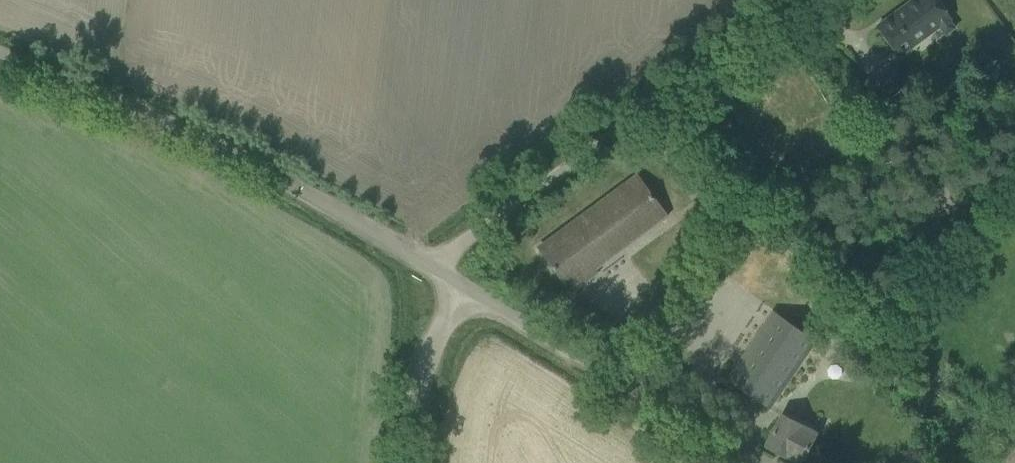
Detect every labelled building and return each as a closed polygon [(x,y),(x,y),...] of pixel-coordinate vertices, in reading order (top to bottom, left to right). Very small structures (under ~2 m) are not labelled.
[(876,23),(900,56),(952,18),(939,0),(908,0),(876,23)] [(889,63),(865,81),(880,103),(905,85),(889,63)] [(586,278),(584,275),(666,214),(638,175),(540,248),(571,290),(586,278)] [(727,379),(769,407),(815,339),(773,310),(727,379)] [(783,416),(767,446),(801,462),(816,433),(783,416)]
